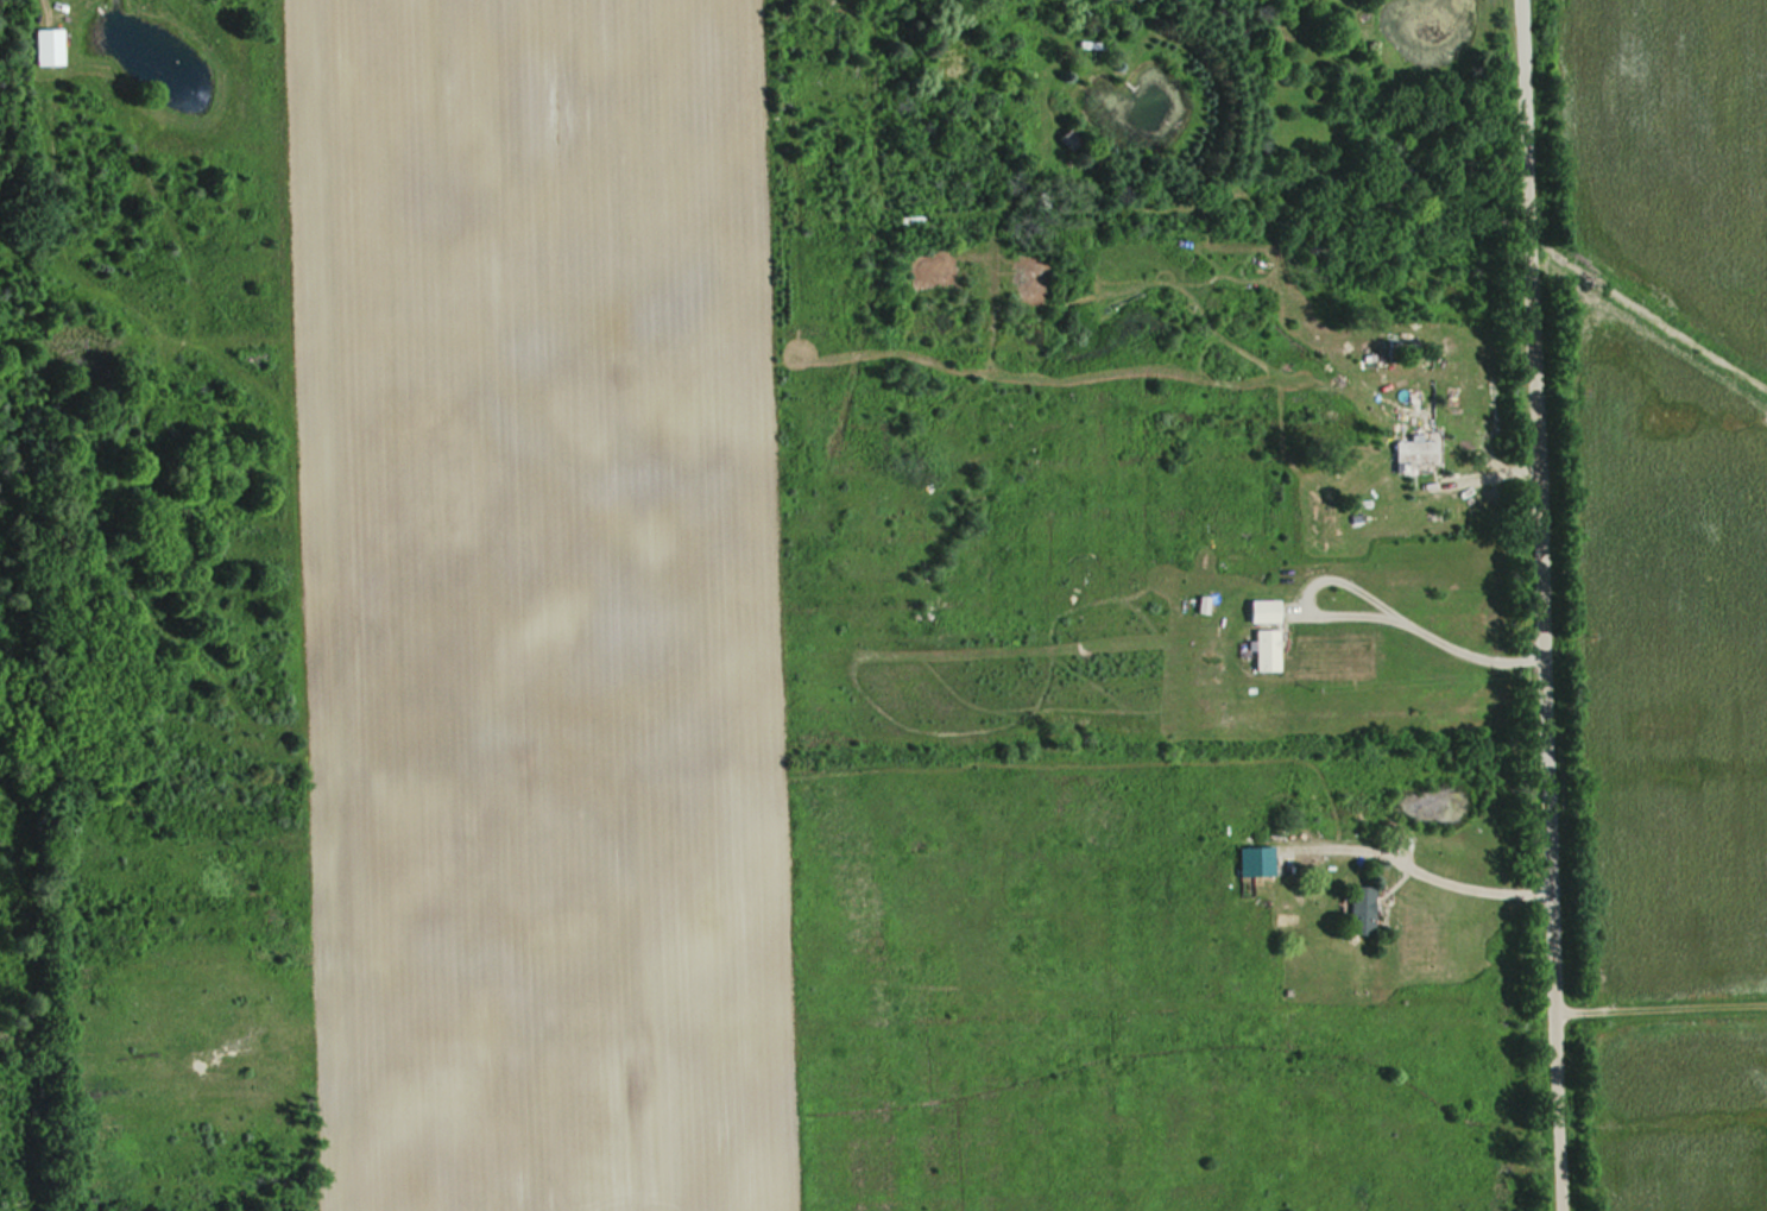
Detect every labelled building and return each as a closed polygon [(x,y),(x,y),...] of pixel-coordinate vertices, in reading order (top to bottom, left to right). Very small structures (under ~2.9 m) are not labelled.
[(30,29),(30,65),(56,65),(56,29),(30,29)] [(1431,441),(1388,441),(1388,472),(1402,472),(1402,462),(1431,462),(1431,441)] [(1270,629),(1247,629),(1247,670),(1270,670),(1270,629)] [(1267,847),(1232,847),(1232,876),(1267,876),(1267,847)] [(1365,934),(1365,886),(1341,886),(1341,934),(1365,934)]
